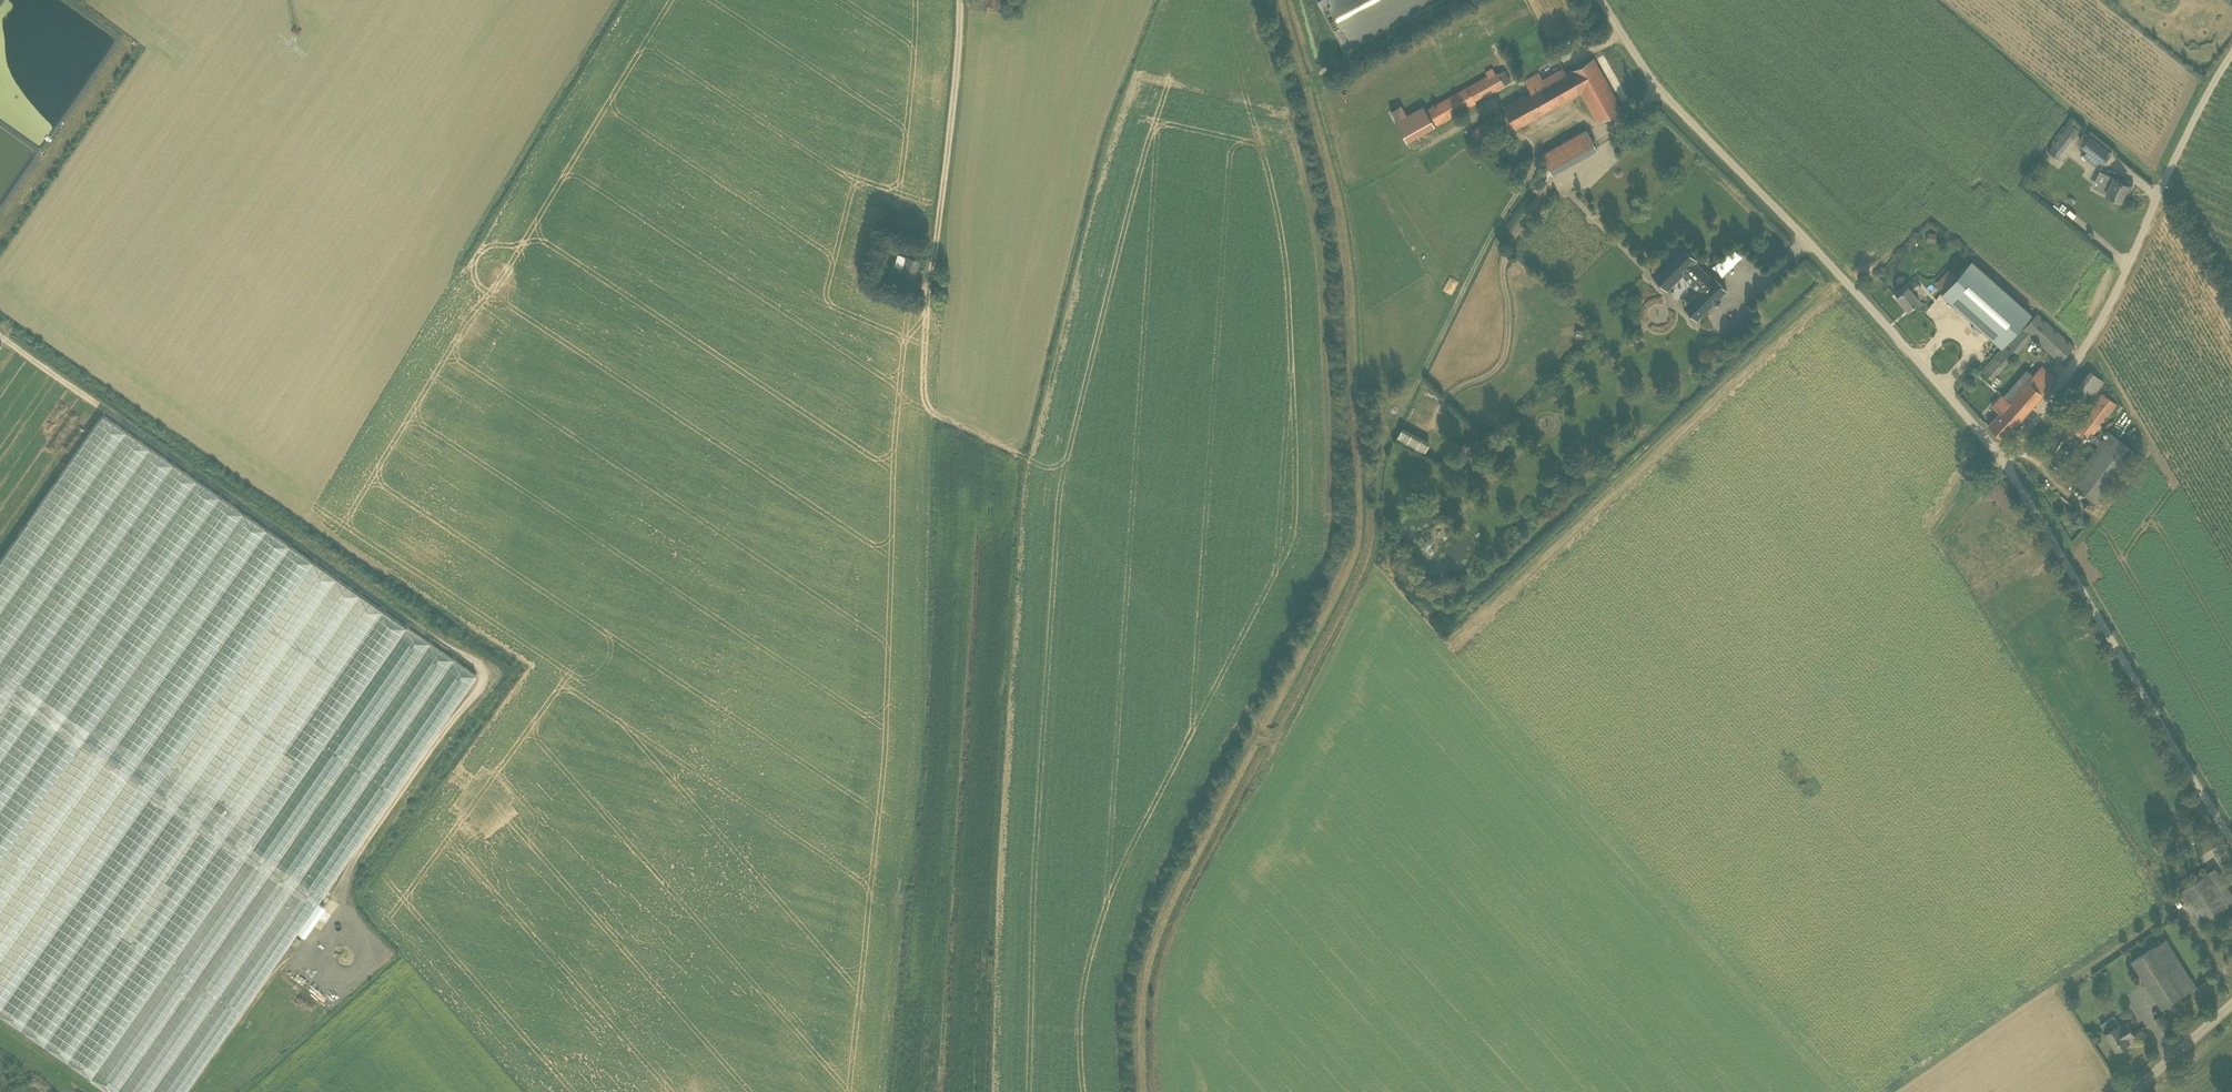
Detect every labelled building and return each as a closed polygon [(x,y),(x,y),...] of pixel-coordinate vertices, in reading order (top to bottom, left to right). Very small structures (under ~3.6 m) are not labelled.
[(1355,45),(1440,0),(1331,0),(1355,45)] [(1545,85),(1538,73),(1525,80),(1531,92),(1504,108),(1515,128),(1582,92),(1599,122),(1622,109),(1593,58),(1545,85)] [(1506,85),(1497,70),(1429,108),(1428,109),(1437,125),(1478,103),(1476,100),(1486,95),(1506,85)] [(2073,119),(2052,144),(2062,152),(2080,130),(2079,129),(2082,126),(2073,119)] [(1486,120),(1470,130),(1476,139),(1491,129),(1486,120)] [(1552,173),(1586,154),(1597,148),(1587,129),(1541,154),(1552,173)] [(2082,146),(2088,151),(2086,154),(2096,163),(2099,159),(2102,162),(2110,152),(2090,136),(2082,146)] [(2102,182),(2099,181),(2096,188),(2107,194),(2121,201),(2124,194),(2127,196),(2133,183),(2124,178),(2122,181),(2106,173),(2102,182)] [(1681,243),(1655,268),(1651,273),(1667,289),(1682,274),(1698,291),(1683,305),(1697,319),(1714,302),(1716,304),(1720,300),(1721,300),(1718,297),(1727,289),(1714,276),(1712,278),(1695,261),(1697,259),(1681,243)] [(1721,263),(1720,262),(1717,268),(1720,270),(1723,266),(1729,270),(1741,253),(1731,247),(1721,263)] [(919,260),(908,256),(899,253),(896,265),(904,268),(902,275),(914,278),(919,260)] [(1976,255),(1945,287),(2003,343),(2034,310),(1976,255)] [(1908,309),(1919,299),(1913,292),(1920,285),(1915,280),(1907,286),(1895,296),(1908,309)] [(2060,362),(2074,345),(2037,313),(2023,328),(1983,371),(1992,379),(2032,337),(2060,362)] [(2080,388),(2095,394),(2102,376),(2087,370),(2080,388)] [(2003,438),(2049,386),(2034,373),(2033,374),(2009,400),(2002,394),(1992,406),(1999,412),(1988,424),(2003,438)] [(2075,427),(2090,439),(2093,434),(2117,402),(2103,391),(2075,427)] [(243,512),(103,414),(0,561),(0,1016),(108,1091),(184,1091),(298,931),(305,935),(326,906),(318,900),(478,674),(243,512)] [(1396,437),(1424,452),(1431,440),(1403,425),(1396,437)] [(2093,434),(2090,439),(2098,445),(2070,482),(2098,504),(2138,453),(2109,431),(2102,440),(2093,434)] [(2181,888),(2203,922),(2231,903),(2231,891),(2216,866),(2181,888)] [(2186,993),(2197,985),(2167,938),(2132,960),(2163,1007),(2186,993)] [(336,958),(349,967),(357,954),(344,945),(336,958)] [(2126,1021),(2120,1023),(2115,1015),(2101,1024),(2107,1034),(2105,1036),(2109,1043),(2112,1041),(2117,1049),(2131,1041),(2129,1038),(2135,1035),(2126,1021)]
